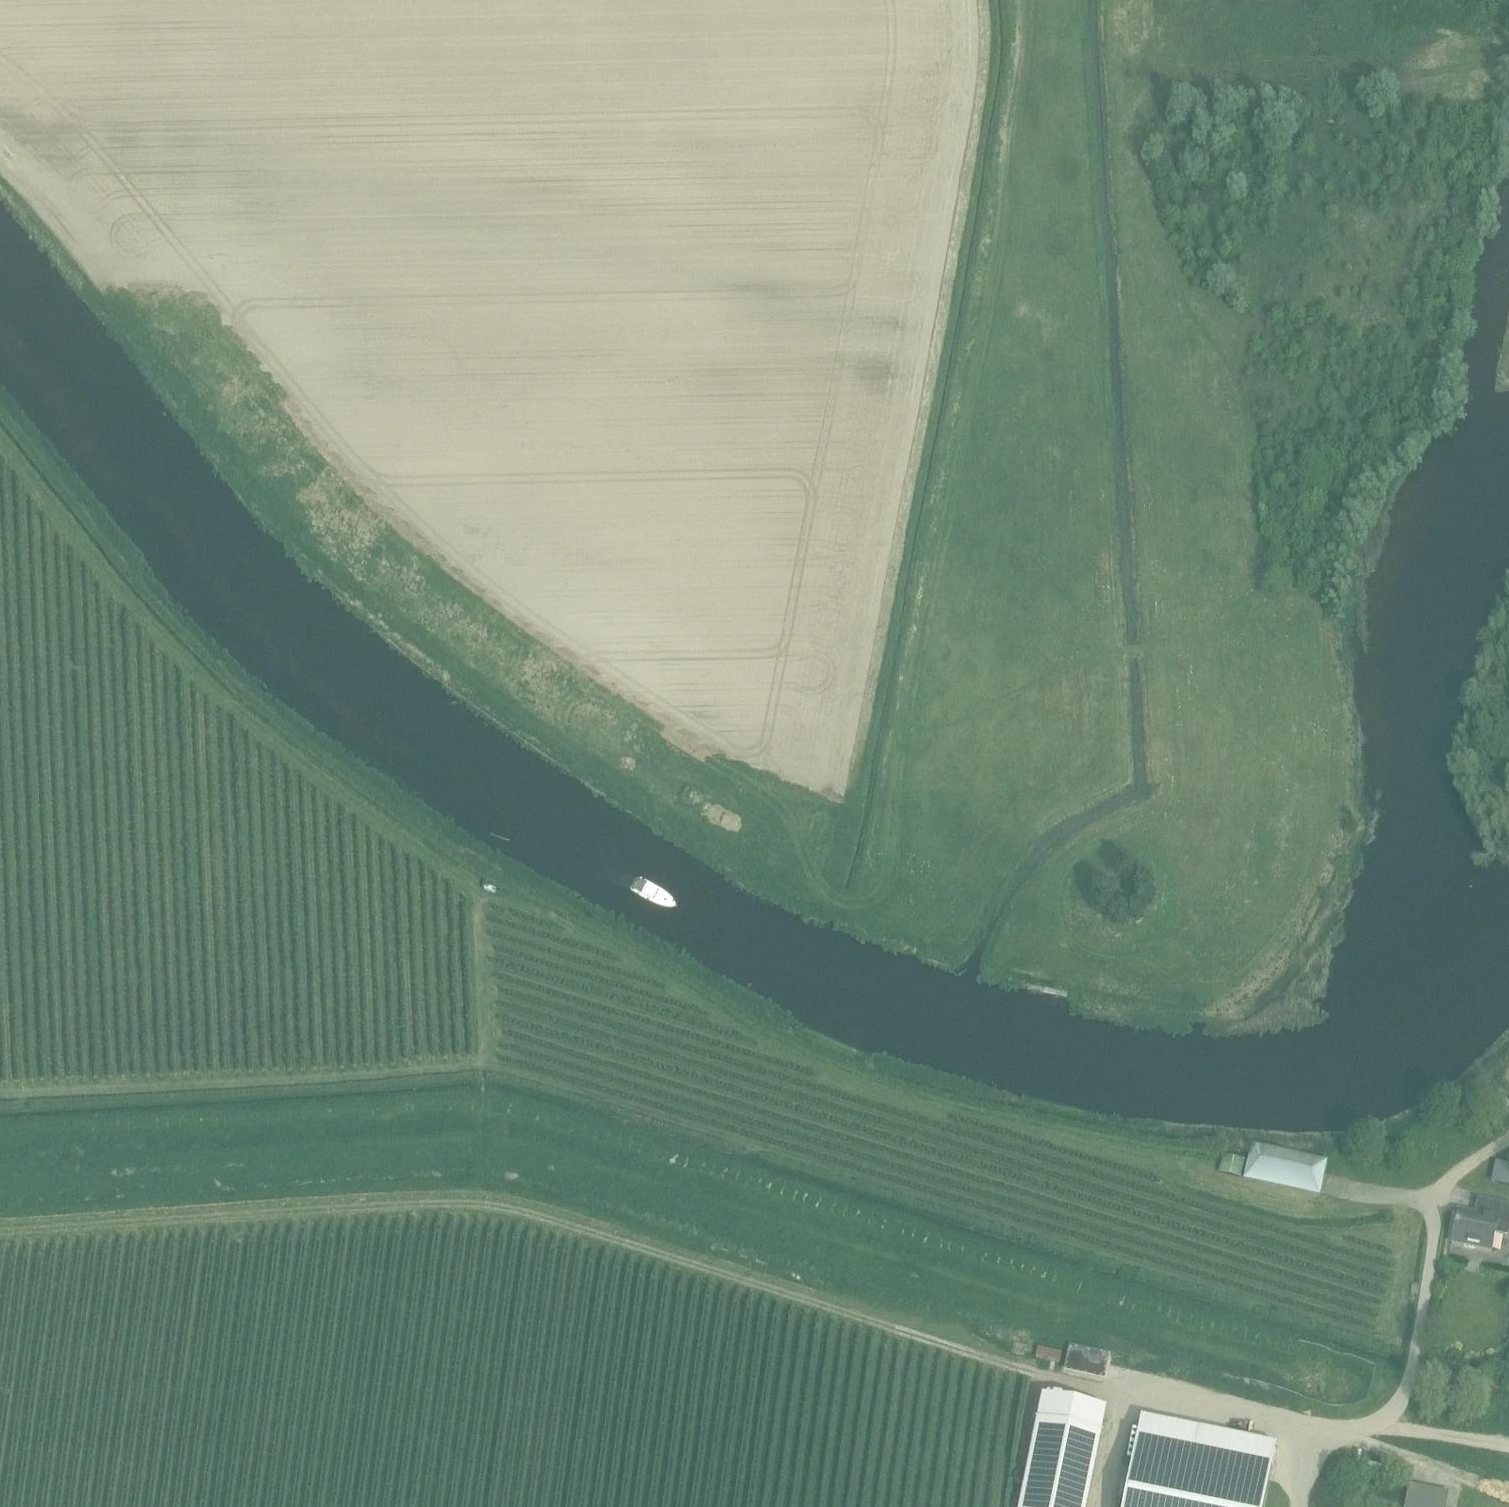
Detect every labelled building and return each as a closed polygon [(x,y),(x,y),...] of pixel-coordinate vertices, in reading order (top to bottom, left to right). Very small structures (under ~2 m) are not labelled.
[(1320,1194),(1326,1163),(1251,1147),(1245,1178),(1320,1194)] [(1223,1157),(1219,1173),(1240,1177),(1243,1161),(1223,1157)] [(1508,1226),(1508,1206),(1478,1200),(1474,1215),(1457,1211),(1450,1245),(1492,1254),(1495,1234),(1507,1237),(1508,1226)] [(922,1310),(919,1321),(936,1326),(939,1315),(922,1310)] [(953,1319),(951,1329),(968,1333),(971,1323),(953,1319)] [(977,1326),(974,1338),(989,1342),(992,1331),(977,1326)] [(1110,1355),(1069,1347),(1066,1364),(1106,1372),(1110,1355)] [(1106,1410),(1042,1398),(1037,1422),(1101,1435),(1106,1410)] [(1124,1506),(1264,1506),(1276,1446),(1141,1418),(1126,1493),(1124,1506)] [(1037,1422),(1020,1506),(1087,1506),(1101,1435),(1037,1422)] [(1405,1506),(1445,1506),(1448,1492),(1409,1485),(1405,1506)]
